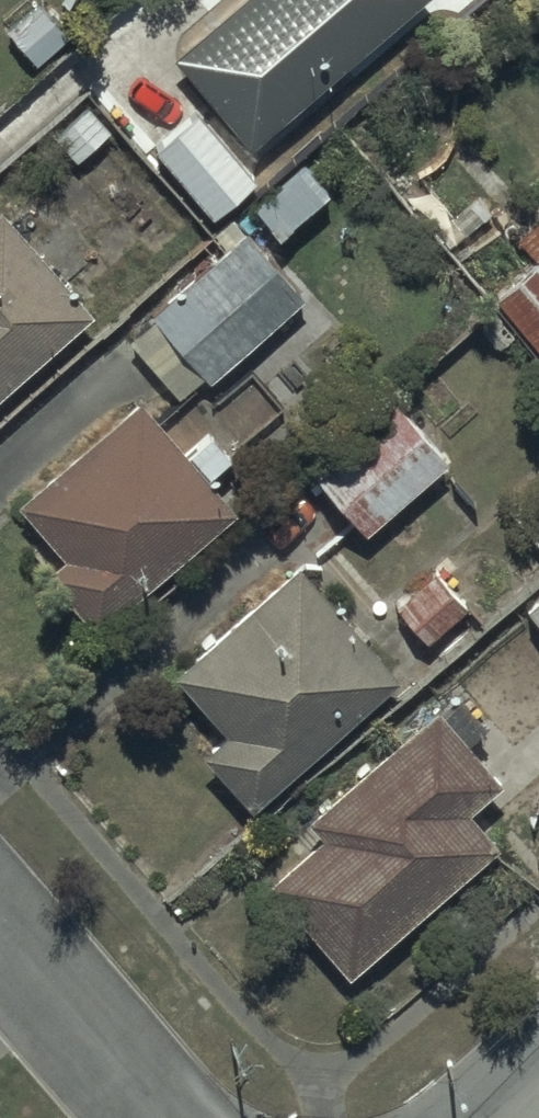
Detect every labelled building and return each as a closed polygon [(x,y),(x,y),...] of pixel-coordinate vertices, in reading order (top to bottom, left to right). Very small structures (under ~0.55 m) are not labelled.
[(172,63),(246,149),(422,0),(247,0),(172,63)] [(80,95),(44,129),(74,161),(110,127),(80,95)] [(191,108),(148,146),(208,214),(251,176),(191,108)] [(301,160),(249,204),(273,233),(326,189),(301,160)] [(88,310),(0,210),(0,388),(88,310)] [(151,315),(126,338),(175,393),(200,371),(205,377),(301,292),(232,213),(197,243),(209,257),(148,312),(151,315)] [(517,235),(537,260),(496,293),(538,347),(538,217),(517,235)] [(388,390),(304,466),(359,528),(444,453),(388,390)] [(134,393),(13,498),(60,552),(41,569),(91,626),(229,505),(202,474),(225,454),(205,430),(211,425),(184,394),(156,418),(134,393)] [(293,556),(167,667),(221,728),(199,748),(248,803),(396,673),(293,556)] [(428,567),(389,600),(423,639),(461,605),(428,567)] [(521,602),(538,623),(538,586),(521,602)] [(320,833),(264,879),(344,972),(494,842),(463,806),(497,777),(431,701),(302,812),(320,833)]
